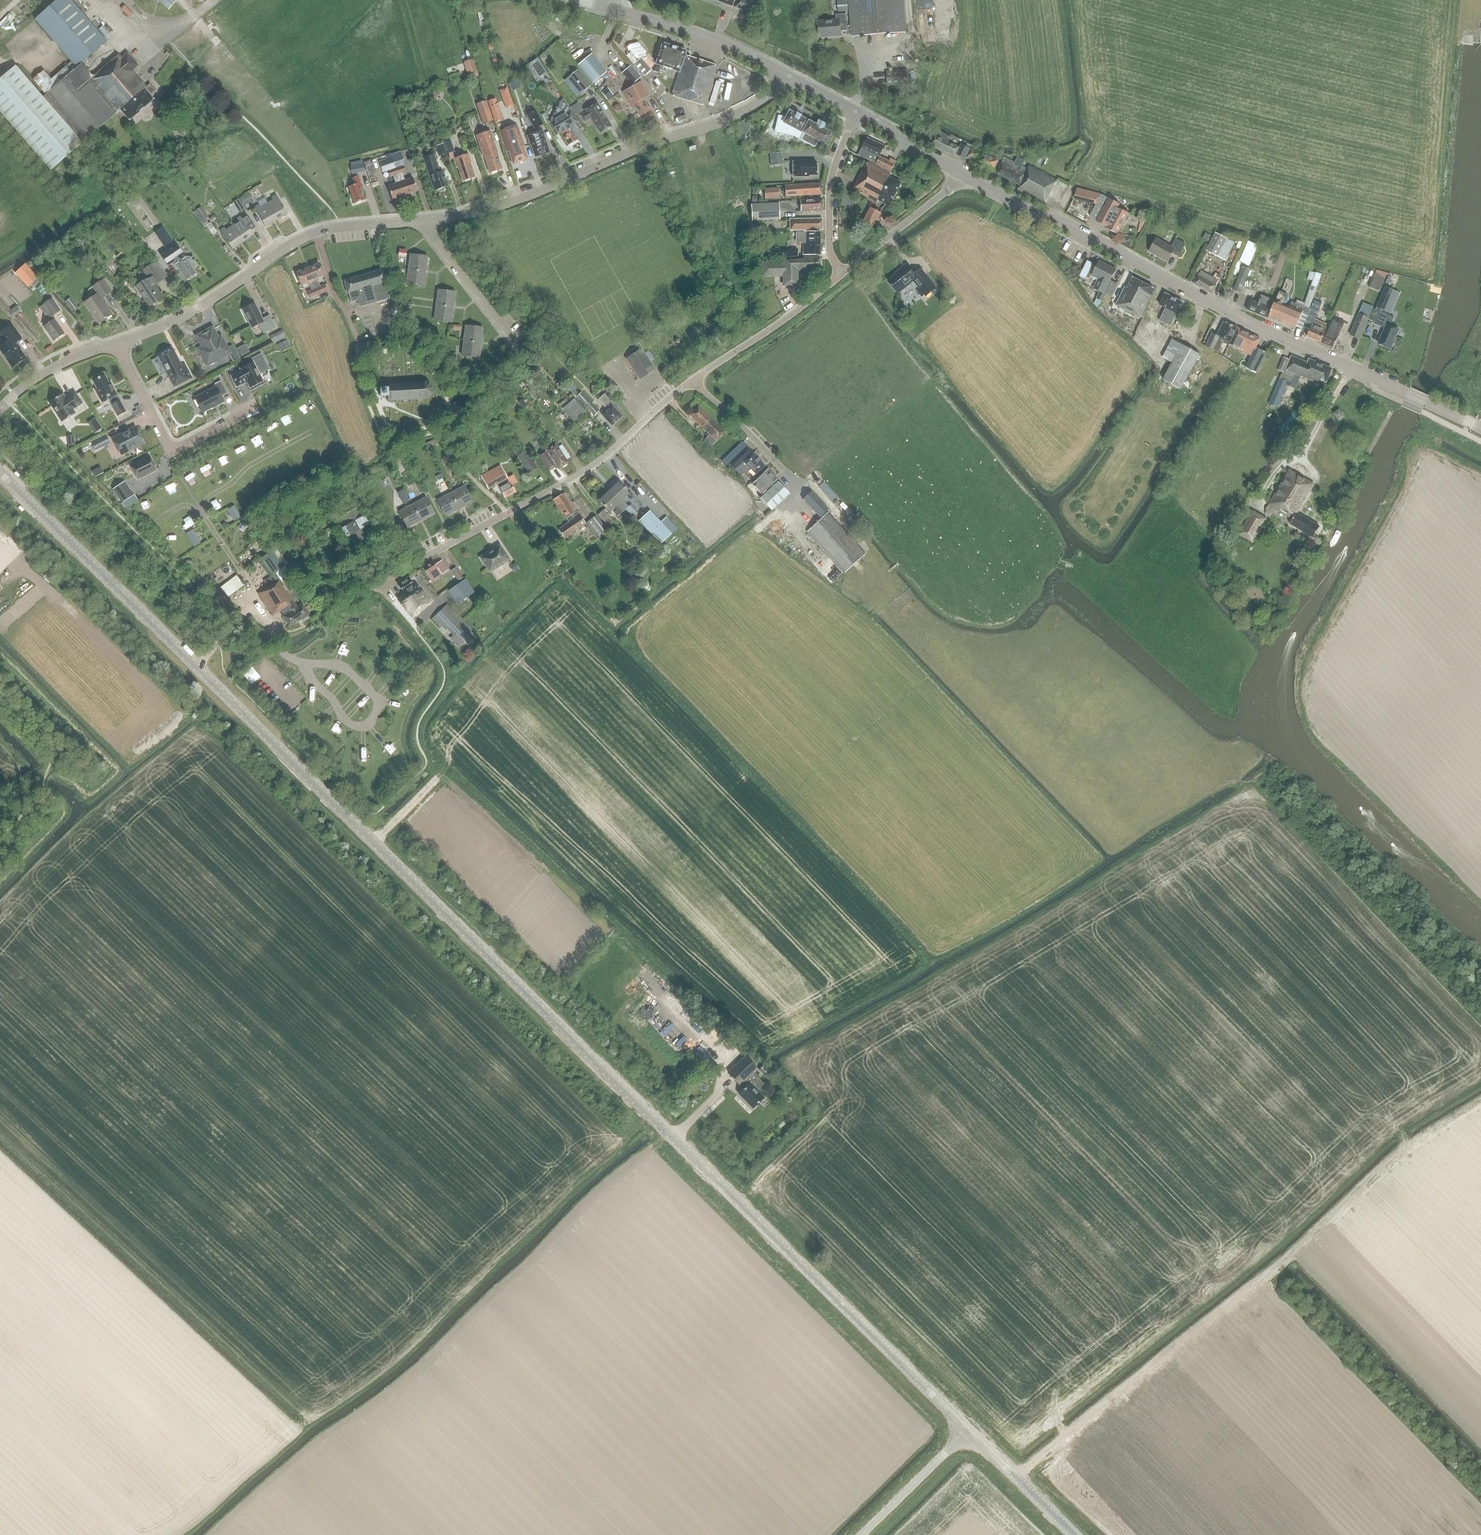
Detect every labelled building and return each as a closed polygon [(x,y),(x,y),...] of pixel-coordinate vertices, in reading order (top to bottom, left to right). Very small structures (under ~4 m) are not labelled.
[(71,61),(77,68),(107,41),(71,0),(57,0),(35,19),(71,61)] [(168,10),(176,1),(175,0),(157,0),(168,10)] [(749,0),(738,0),(735,7),(749,12),(752,2),(749,0)] [(904,32),(903,31),(933,28),(931,0),(851,0),(853,25),(847,25),(846,13),(836,14),(836,20),(818,21),(820,36),(841,35),(840,31),(853,30),(854,36),(904,32)] [(838,12),(848,11),(848,0),(837,0),(838,12)] [(617,35),(614,42),(620,44),(623,37),(617,35)] [(684,55),(686,50),(662,43),(655,64),(660,66),(659,70),(664,71),(666,68),(679,72),(684,55)] [(545,50),(540,55),(543,59),(548,54),(545,50)] [(120,109),(146,87),(132,70),(138,65),(127,53),(121,58),(118,55),(88,81),(77,68),(71,61),(51,79),(43,70),(32,79),(46,94),(42,97),(82,143),(119,111),(118,111),(120,109)] [(591,53),(577,65),(592,83),(606,72),(591,53)] [(717,66),(684,55),(679,72),(671,95),(705,106),(717,66)] [(634,62),(633,63),(644,76),(651,69),(640,57),(634,62)] [(540,77),(546,73),(537,58),(529,63),(536,73),(537,72),(540,77)] [(478,76),(473,59),(463,62),(469,79),(478,76)] [(631,65),(624,71),(633,82),(640,76),(631,65)] [(42,97),(15,66),(0,79),(0,110),(52,169),(82,143),(42,97)] [(591,85),(577,69),(569,76),(582,92),(591,85)] [(508,85),(517,78),(515,75),(506,82),(508,85)] [(553,91),(557,89),(551,81),(547,84),(553,91)] [(649,110),(642,98),(648,95),(641,82),(623,92),(631,105),(632,104),(640,116),(649,110)] [(146,87),(120,109),(129,120),(138,112),(138,113),(145,106),(153,99),(150,95),(155,90),(150,84),(146,87)] [(605,89),(601,92),(607,99),(610,97),(605,89)] [(508,91),(502,94),(507,108),(508,107),(513,105),(509,93),(508,91)] [(503,120),(495,98),(487,101),(495,123),(503,120)] [(578,139),(570,126),(578,121),(571,110),(563,98),(557,108),(556,107),(555,108),(556,108),(550,119),(551,121),(550,122),(557,134),(560,132),(568,145),(578,139)] [(493,121),(486,100),(476,103),(482,124),(493,121)] [(583,110),(578,102),(570,107),(575,115),(583,110)] [(611,125),(602,111),(596,102),(585,109),(587,111),(580,115),(584,122),(591,118),(599,132),(611,125)] [(544,124),(535,109),(525,114),(534,129),(544,124)] [(814,147),(818,141),(824,144),(831,133),(823,129),(825,125),(818,121),(816,125),(800,116),(801,115),(796,112),(795,114),(789,110),(785,116),(777,115),(774,132),(793,136),(814,147)] [(743,120),(736,124),(742,140),(751,127),(746,124),(747,123),(743,120)] [(507,151),(509,151),(513,164),(527,160),(523,147),(524,146),(517,125),(500,130),(507,151)] [(955,154),(959,147),(948,141),(951,137),(935,128),(932,133),(931,133),(926,141),(930,143),(955,156),(955,154)] [(489,172),(501,168),(496,153),(494,145),(490,131),(486,132),(477,136),(481,150),(482,149),(484,157),(489,172)] [(535,157),(549,152),(543,133),(541,134),(541,131),(528,135),(529,138),(528,138),(535,157)] [(467,136),(462,138),(465,148),(471,146),(467,136)] [(889,161),(879,156),(885,145),(868,136),(859,153),(876,162),(876,163),(891,171),(896,161),(890,158),(889,161)] [(453,140),(437,145),(440,156),(456,152),(453,140)] [(965,159),(970,149),(962,144),(956,154),(965,159)] [(435,190),(447,186),(444,178),(445,178),(443,170),(439,172),(434,154),(432,150),(428,152),(430,155),(423,157),(429,176),(430,175),(435,190)] [(993,171),(998,161),(983,153),(982,155),(972,150),(967,158),(976,163),(976,162),(978,163),(978,164),(993,171)] [(781,152),(769,153),(771,165),(782,164),(781,152)] [(462,181),(474,177),(470,163),(471,162),(468,153),(453,158),(456,167),(458,167),(462,181)] [(402,154),(391,158),(395,168),(405,164),(402,154)] [(1057,180),(1029,166),(1027,169),(1022,166),(1025,161),(1017,157),(1014,163),(1004,158),(997,174),(1020,185),(1018,190),(1044,204),(1057,180)] [(380,164),(379,164),(382,172),(395,168),(391,158),(379,162),(380,164)] [(816,162),(802,162),(802,161),(792,161),(792,177),(808,177),(808,175),(816,175),(816,162)] [(889,206),(901,183),(896,180),(898,176),(892,174),(891,175),(868,162),(853,190),(877,202),(878,200),(889,206)] [(360,164),(359,164),(350,166),(352,174),(361,172),(360,164)] [(405,171),(403,165),(395,168),(404,195),(417,191),(412,177),(404,180),(402,172),(405,171)] [(392,199),(404,195),(395,168),(387,171),(389,177),(393,176),(396,183),(387,186),(392,199)] [(354,203),(364,199),(362,192),(363,191),(358,176),(352,178),(354,184),(349,186),(354,203)] [(821,194),(821,183),(784,185),(785,196),(821,194)] [(765,199),(778,198),(778,188),(764,189),(765,199)] [(1129,212),(1118,206),(1119,204),(1101,194),(1077,188),(1074,198),(1096,204),(1104,208),(1096,221),(1107,227),(1106,228),(1117,234),(1125,221),(1127,220),(1129,216),(1128,214),(1129,212)] [(253,200),(249,193),(239,198),(243,206),(253,200)] [(278,219),(287,214),(276,194),(271,197),(273,200),(268,202),(278,219)] [(238,199),(233,202),(240,212),(244,209),(238,199)] [(800,211),(822,210),(821,199),(800,200),(800,211)] [(265,227),(278,219),(268,202),(260,207),(259,204),(254,207),(265,227)] [(778,202),(750,204),(750,208),(751,221),(779,219),(779,206),(778,202)] [(871,233),(881,213),(870,207),(860,228),(871,233)] [(198,208),(193,212),(202,225),(207,221),(198,208)] [(238,222),(233,225),(244,241),(253,234),(246,225),(251,221),(245,213),(236,219),(238,222)] [(790,230),(822,230),(822,219),(790,219),(790,230)] [(217,232),(210,222),(205,226),(212,236),(217,232)] [(759,222),(747,223),(748,233),(760,232),(759,222)] [(232,249),(244,241),(233,225),(226,230),(224,227),(219,231),(232,249)] [(166,247),(175,240),(163,226),(155,232),(166,247)] [(797,242),(803,243),(803,255),(819,255),(820,231),(803,231),(803,232),(797,232),(797,235),(797,239),(797,242)] [(1202,238),(1208,241),(1211,235),(1205,232),(1202,238)] [(1235,242),(1215,232),(1205,250),(1225,261),(1235,242)] [(1149,251),(1167,261),(1172,253),(1178,256),(1185,244),(1175,238),(1171,246),(1156,238),(1149,251)] [(167,265),(173,261),(175,264),(176,265),(176,264),(177,267),(186,280),(196,274),(192,268),(197,265),(194,261),(193,260),(193,261),(191,258),(193,256),(185,261),(181,256),(183,254),(176,243),(160,255),(167,265)] [(797,256),(797,248),(782,249),(782,257),(797,256)] [(408,257),(408,249),(400,249),(399,257),(408,257)] [(408,269),(425,271),(427,256),(410,254),(408,269)] [(803,259),(782,261),(761,262),(761,277),(782,276),(783,285),(798,285),(797,270),(819,270),(819,257),(803,257),(803,259)] [(1087,261),(1080,276),(1085,279),(1090,270),(1094,272),(1097,266),(1087,261)] [(1110,280),(1116,269),(1099,261),(1097,266),(1094,272),(1092,275),(1097,278),(1093,288),(1100,291),(1094,303),(1099,306),(1105,294),(1110,296),(1116,284),(1110,280)] [(38,277),(25,263),(14,273),(28,287),(38,277)] [(148,277),(135,286),(149,306),(162,297),(154,284),(162,279),(151,263),(143,269),(148,277)] [(317,277),(323,275),(318,263),(307,267),(318,294),(327,291),(325,284),(320,286),(317,280),(318,280),(317,277)] [(937,288),(930,279),(921,268),(914,274),(906,264),(900,270),(900,271),(888,281),(898,293),(913,281),(919,288),(916,290),(921,297),(924,295),(926,297),(937,288)] [(1250,269),(1249,268),(1242,266),(1233,290),(1240,293),(1250,269)] [(310,298),(318,294),(307,267),(296,272),(301,284),(307,282),(308,284),(309,283),(312,290),(307,292),(310,298)] [(383,269),(344,280),(347,293),(348,293),(351,302),(366,298),(367,302),(375,300),(376,302),(390,298),(385,282),(386,282),(383,269)] [(423,286),(425,271),(408,269),(406,284),(423,286)] [(1218,280),(1221,276),(1215,273),(1213,277),(1200,271),(1198,275),(1194,283),(1212,293),(1216,285),(1219,280),(1218,280)] [(1304,303),(1303,306),(1309,308),(1317,287),(1321,274),(1316,272),(1311,285),(1304,303)] [(1374,273),(1368,287),(1379,291),(1385,277),(1374,273)] [(1140,317),(1155,289),(1153,288),(1132,277),(1127,288),(1125,287),(1115,305),(1140,317)] [(101,298),(111,291),(103,279),(92,286),(97,293),(84,302),(98,323),(111,314),(101,298)] [(1381,309),(1384,311),(1393,290),(1385,286),(1376,307),(1375,309),(1380,311),(1381,309)] [(453,307),(455,292),(438,290),(436,305),(453,307)] [(1274,304),(1268,318),(1295,329),(1296,327),(1302,311),(1308,313),(1309,313),(1311,308),(1309,308),(1303,306),(1295,302),(1295,303),(1293,307),(1292,307),(1292,305),(1290,304),(1290,306),(1289,306),(1289,307),(1284,305),(1288,295),(1279,291),(1275,301),(1274,301),(1274,304)] [(1161,317),(1159,321),(1170,326),(1174,318),(1177,313),(1182,302),(1165,293),(1159,305),(1166,308),(1161,317)] [(1251,295),(1246,309),(1268,318),(1274,304),(1274,301),(1275,301),(1275,300),(1269,298),(1261,295),(1260,298),(1251,295)] [(78,308),(70,297),(64,302),(73,312),(78,308)] [(6,313),(7,311),(10,309),(0,298),(0,307),(6,313)] [(52,315),(59,310),(52,299),(39,307),(44,315),(45,315),(50,322),(43,326),(53,341),(64,333),(54,319),(52,315)] [(1308,313),(1301,329),(1302,329),(1308,332),(1307,336),(1320,342),(1327,325),(1322,322),(1314,319),(1316,316),(1321,303),(1314,300),(1311,308),(1309,313),(1308,313)] [(263,334),(275,328),(269,315),(262,319),(254,304),(242,310),(251,328),(259,324),(263,334)] [(21,312),(16,305),(9,310),(13,317),(21,312)] [(451,322),(453,307),(436,305),(434,320),(451,322)] [(1394,317),(1380,311),(1375,309),(1373,308),(1369,319),(1376,322),(1375,324),(1384,328),(1378,343),(1391,348),(1399,330),(1390,326),(1394,317)] [(1359,314),(1350,335),(1360,339),(1368,318),(1359,314)] [(1327,325),(1320,342),(1333,347),(1340,330),(1344,322),(1331,317),(1328,325),(1327,325)] [(1209,339),(1206,346),(1213,349),(1213,350),(1218,352),(1223,341),(1220,340),(1221,338),(1230,342),(1237,327),(1223,321),(1217,335),(1212,333),(1209,339)] [(25,356),(15,343),(21,339),(11,324),(0,332),(0,335),(5,342),(0,346),(0,350),(11,366),(25,356)] [(481,342),(482,327),(465,325),(464,340),(481,342)] [(1158,352),(1169,331),(1161,326),(1158,331),(1157,330),(1147,345),(1158,352)] [(229,353),(226,348),(222,341),(220,342),(212,328),(197,336),(203,347),(199,349),(207,364),(208,364),(210,364),(214,362),(214,360),(229,353)] [(1230,342),(1229,345),(1239,350),(1240,348),(1244,350),(1246,345),(1243,344),(1248,333),(1237,328),(1230,342)] [(282,330),(274,334),(278,341),(286,337),(282,330)] [(1248,333),(1243,344),(1246,345),(1255,349),(1256,347),(1260,339),(1248,333)] [(1200,354),(1168,336),(1160,350),(1164,352),(1161,357),(1172,362),(1162,379),(1181,389),(1200,354)] [(554,350),(557,346),(549,338),(546,342),(554,350)] [(277,344),(280,351),(291,346),(287,339),(277,344)] [(479,357),(481,342),(464,340),(462,355),(479,357)] [(232,345),(226,348),(229,353),(233,361),(240,358),(232,345)] [(236,348),(241,356),(246,353),(242,345),(236,348)] [(1251,356),(1245,367),(1257,373),(1266,353),(1256,347),(1255,349),(1251,356)] [(173,349),(158,357),(174,387),(192,378),(184,363),(181,365),(173,349)] [(639,379),(655,369),(642,349),(629,358),(635,367),(633,369),(639,379)] [(456,353),(449,352),(448,360),(456,361),(456,353)] [(240,370),(229,375),(236,388),(246,383),(249,388),(264,381),(260,374),(258,370),(265,366),(261,359),(263,357),(261,353),(251,358),(253,361),(239,369),(240,370)] [(1289,359),(1283,356),(1277,370),(1282,371),(1284,372),(1289,359)] [(1326,382),(1331,369),(1309,360),(1308,363),(1291,356),(1286,369),(1284,373),(1294,377),(1295,373),(1318,382),(1319,379),(1326,382)] [(1266,358),(1257,380),(1264,383),(1274,361),(1266,358)] [(1284,372),(1282,371),(1268,403),(1277,407),(1288,381),(1291,383),(1294,377),(1284,373),(1284,372)] [(111,403),(117,416),(126,411),(119,399),(118,399),(116,395),(117,395),(110,381),(108,382),(104,374),(92,381),(97,388),(95,389),(102,403),(109,399),(111,403)] [(216,387),(195,398),(202,412),(211,407),(212,408),(224,401),(221,396),(227,393),(220,380),(214,384),(216,387)] [(427,398),(429,397),(430,396),(429,396),(430,395),(431,394),(432,392),(432,391),(432,388),(431,386),(430,385),(429,384),(424,382),(387,384),(387,385),(380,385),(380,388),(380,396),(387,396),(387,399),(387,400),(395,400),(395,403),(396,403),(396,400),(402,400),(402,403),(404,403),(403,400),(409,399),(409,402),(411,402),(411,399),(416,399),(416,402),(418,402),(418,399),(423,399),(427,398)] [(607,391),(603,394),(609,400),(612,397),(607,391)] [(49,403),(62,422),(75,413),(73,409),(82,403),(75,392),(65,398),(63,394),(49,403)] [(599,411),(581,392),(576,396),(594,416),(599,411)] [(619,409),(612,400),(610,401),(603,394),(598,400),(607,410),(602,415),(612,425),(621,416),(616,411),(619,409)] [(586,411),(574,398),(562,408),(574,422),(586,411)] [(709,434),(703,441),(709,448),(725,432),(698,405),(689,414),(709,434)] [(1291,436),(1300,414),(1291,410),(1282,432),(1291,436)] [(1339,420),(1343,416),(1339,410),(1334,414),(1339,420)] [(90,422),(96,433),(104,428),(97,418),(90,422)] [(145,444),(135,425),(111,437),(120,456),(145,444)] [(110,443),(105,434),(90,441),(95,451),(110,443)] [(440,442),(437,437),(427,442),(429,447),(440,442)] [(555,443),(538,454),(548,471),(556,466),(558,469),(568,462),(566,459),(570,457),(562,444),(558,447),(555,443)] [(537,467),(526,449),(516,455),(528,473),(537,467)] [(750,454),(746,449),(732,461),(737,466),(750,454)] [(765,465),(752,452),(743,461),(743,462),(735,469),(741,476),(749,468),(755,474),(765,465)] [(131,465),(138,480),(156,471),(149,456),(131,465)] [(515,492),(503,470),(500,465),(481,475),(488,489),(497,484),(505,497),(515,492)] [(767,489),(778,479),(768,468),(751,484),(761,494),(758,497),(771,510),(789,494),(777,482),(768,490),(767,489)] [(1320,526),(1297,513),(1313,484),(1289,470),(1269,504),(1293,518),(1289,524),(1313,537),(1320,526)] [(622,500),(628,494),(618,482),(608,491),(625,509),(628,506),(622,500)] [(114,490),(123,504),(133,497),(124,483),(114,490)] [(459,508),(472,501),(464,486),(451,493),(459,508)] [(614,513),(617,516),(625,509),(608,491),(598,500),(609,512),(614,507),(616,511),(614,513)] [(829,510),(811,491),(803,499),(821,518),(829,510)] [(445,515),(459,508),(451,493),(437,500),(445,515)] [(561,494),(553,499),(565,518),(566,518),(569,522),(558,530),(564,538),(585,523),(580,515),(574,519),(573,517),(578,513),(577,511),(577,510),(571,502),(566,495),(564,497),(561,494)] [(412,504),(420,520),(434,513),(426,497),(412,504)] [(407,527),(420,520),(412,504),(399,512),(407,527)] [(234,521),(241,518),(236,506),(228,509),(234,521)] [(369,524),(363,514),(360,517),(355,508),(339,518),(344,526),(340,529),(345,537),(355,532),(359,541),(370,535),(365,526),(369,524)] [(608,526),(614,522),(603,510),(598,515),(608,526)] [(649,510),(638,520),(645,528),(660,544),(671,534),(671,533),(677,528),(666,517),(660,522),(649,510)] [(1252,541),(1266,519),(1252,511),(1239,533),(1252,541)] [(844,572),(865,553),(828,512),(807,532),(844,572)] [(1245,519),(1237,514),(1232,522),(1235,524),(1233,526),(1238,529),(1245,519)] [(602,535),(608,531),(595,515),(589,520),(602,535)] [(248,525),(242,520),(237,527),(243,532),(248,525)] [(194,530),(187,533),(195,548),(202,544),(194,530)] [(489,571),(508,559),(499,546),(481,558),(489,571)] [(272,549),(258,559),(270,576),(271,576),(276,582),(280,579),(282,578),(289,573),(288,572),(284,567),(272,549)] [(431,581),(448,570),(441,560),(435,564),(433,560),(422,567),(431,581)] [(519,569),(515,562),(509,566),(513,572),(519,569)] [(457,581),(463,577),(456,567),(451,570),(457,581)] [(220,587),(227,597),(244,585),(236,575),(220,587)] [(397,598),(413,617),(431,601),(421,590),(420,591),(414,584),(413,585),(408,577),(397,583),(403,593),(397,598)] [(268,587),(259,593),(273,615),(281,609),(284,614),(282,616),(289,627),(309,614),(303,603),(297,606),(282,582),(280,579),(276,582),(274,583),(271,585),(268,587)] [(448,591),(457,604),(474,592),(465,579),(448,591)] [(475,631),(447,603),(431,619),(440,628),(443,625),(452,635),(449,638),(458,647),(475,631)] [(757,1069),(745,1056),(744,1055),(727,1072),(740,1086),(740,1085),(743,1088),(739,1093),(753,1107),(763,1097),(757,1091),(764,1084),(753,1072),(757,1069)] [(772,1076),(763,1065),(758,1069),(768,1080),(772,1076)]
